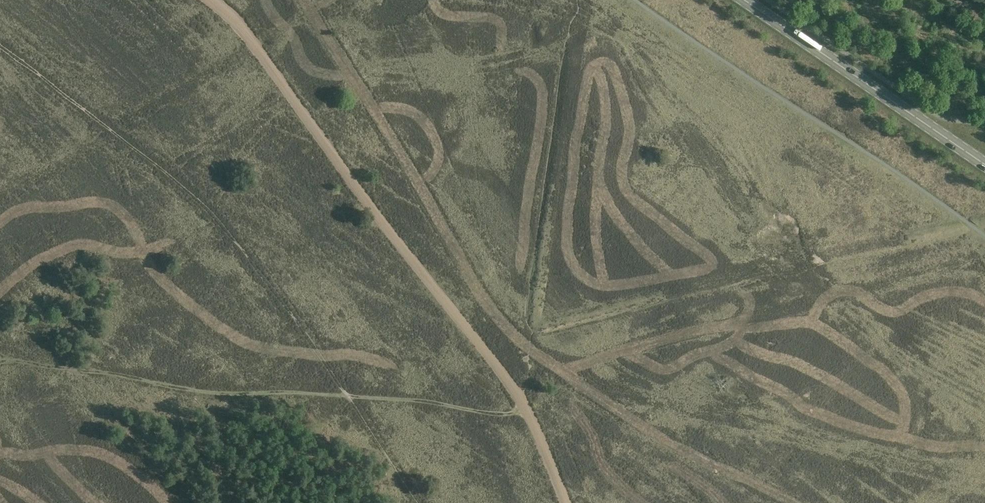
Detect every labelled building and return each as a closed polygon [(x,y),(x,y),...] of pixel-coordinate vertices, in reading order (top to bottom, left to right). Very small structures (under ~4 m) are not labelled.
[(907,5),(904,8),(912,17),(916,14),(907,5)]
